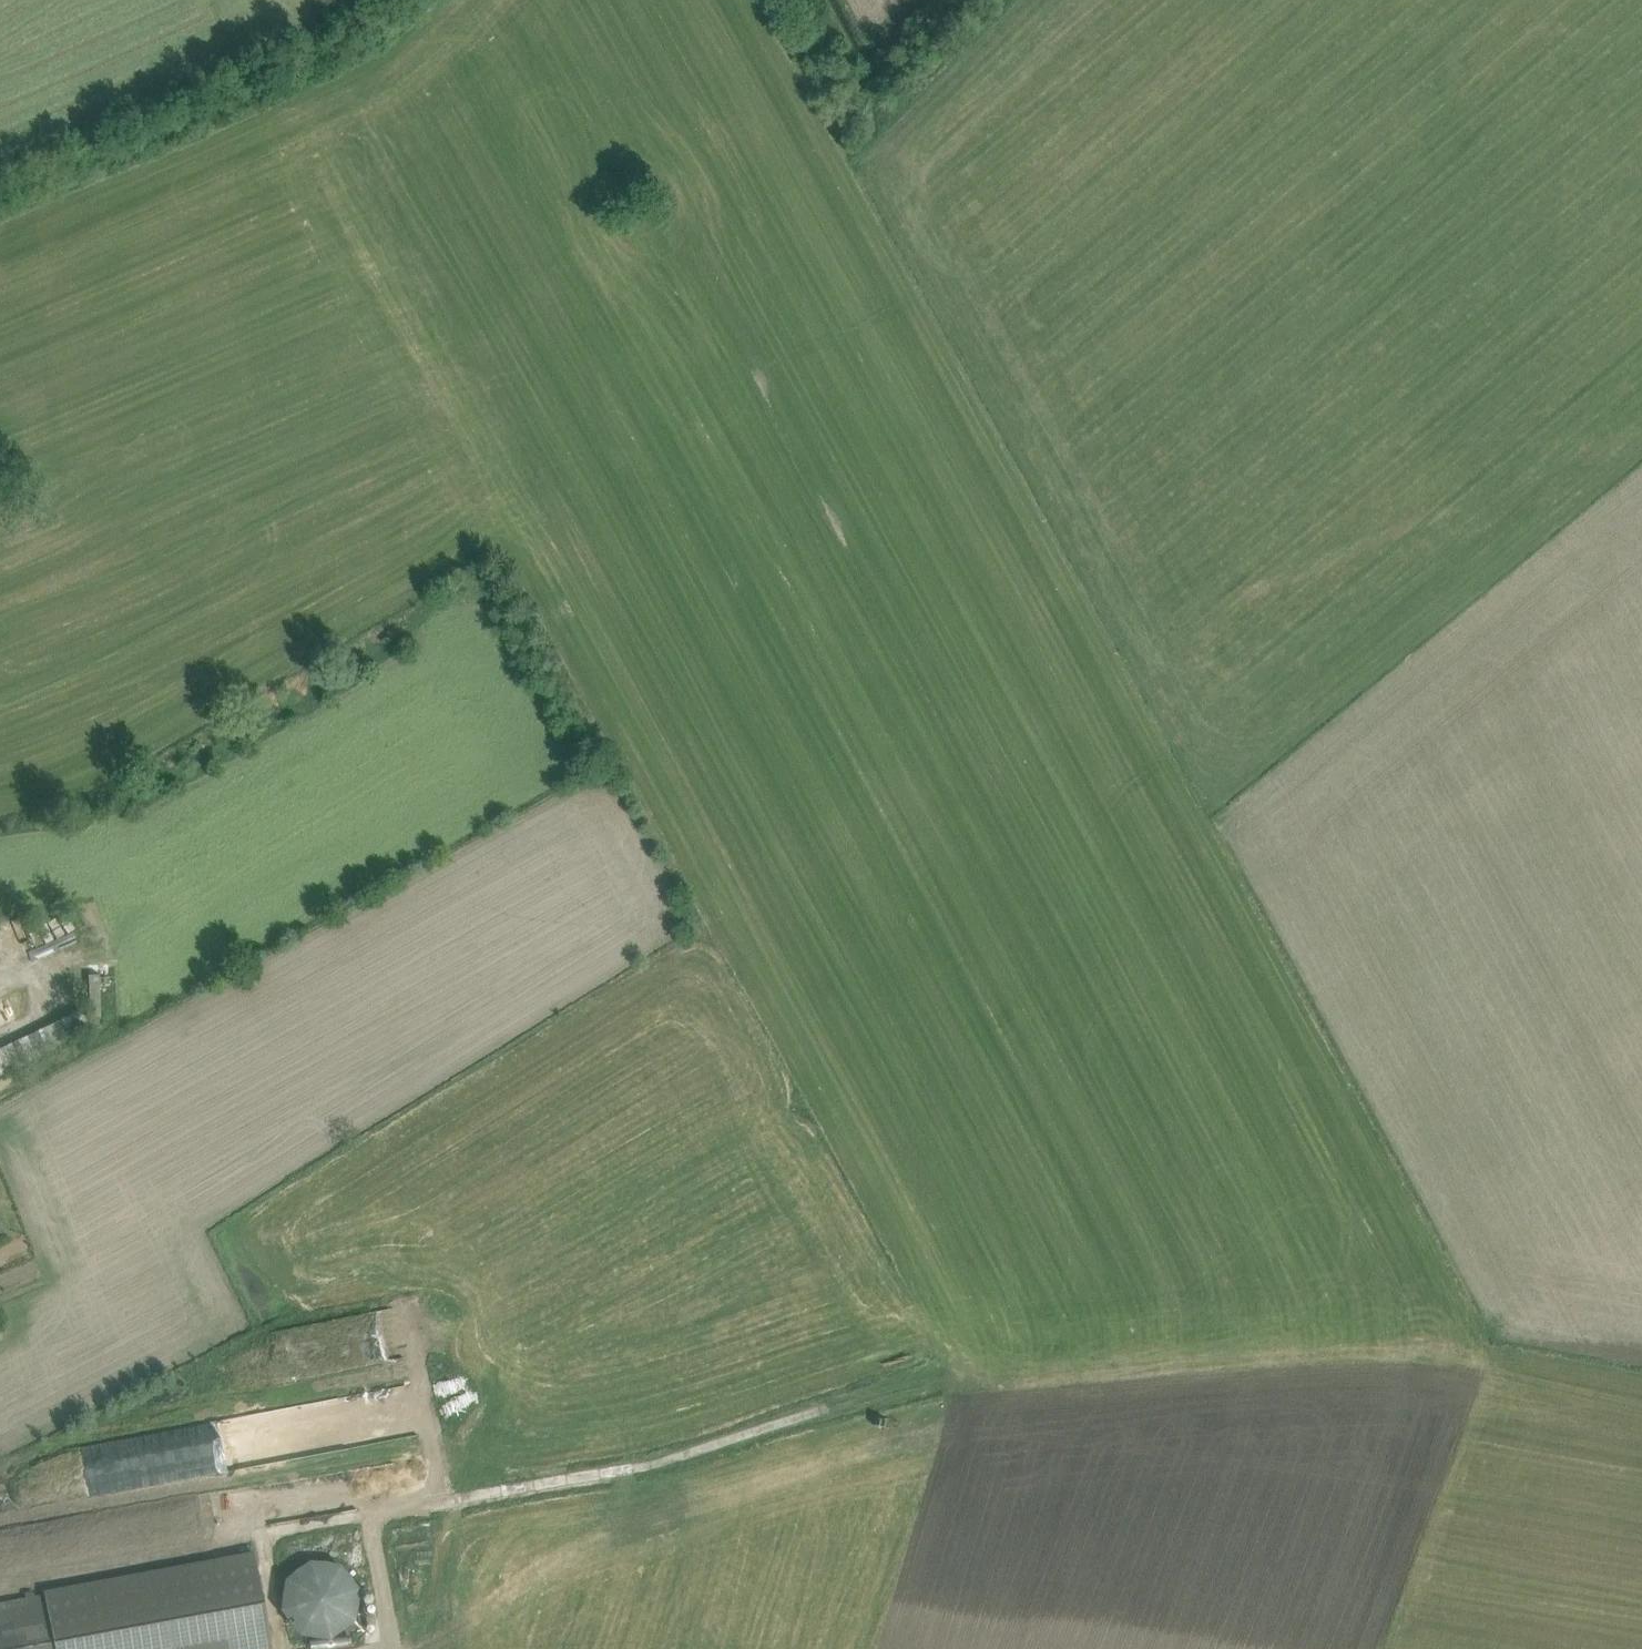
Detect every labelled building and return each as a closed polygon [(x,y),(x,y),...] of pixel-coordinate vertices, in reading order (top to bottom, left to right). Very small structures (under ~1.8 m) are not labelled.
[(52,1046),(44,1028),(0,1047),(0,1068),(52,1046)] [(254,1550),(43,1590),(44,1595),(0,1603),(0,1648),(271,1648),(254,1550)] [(309,1560),(284,1579),(280,1610),(300,1635),(330,1638),(355,1620),(359,1589),(340,1564),(309,1560)]
